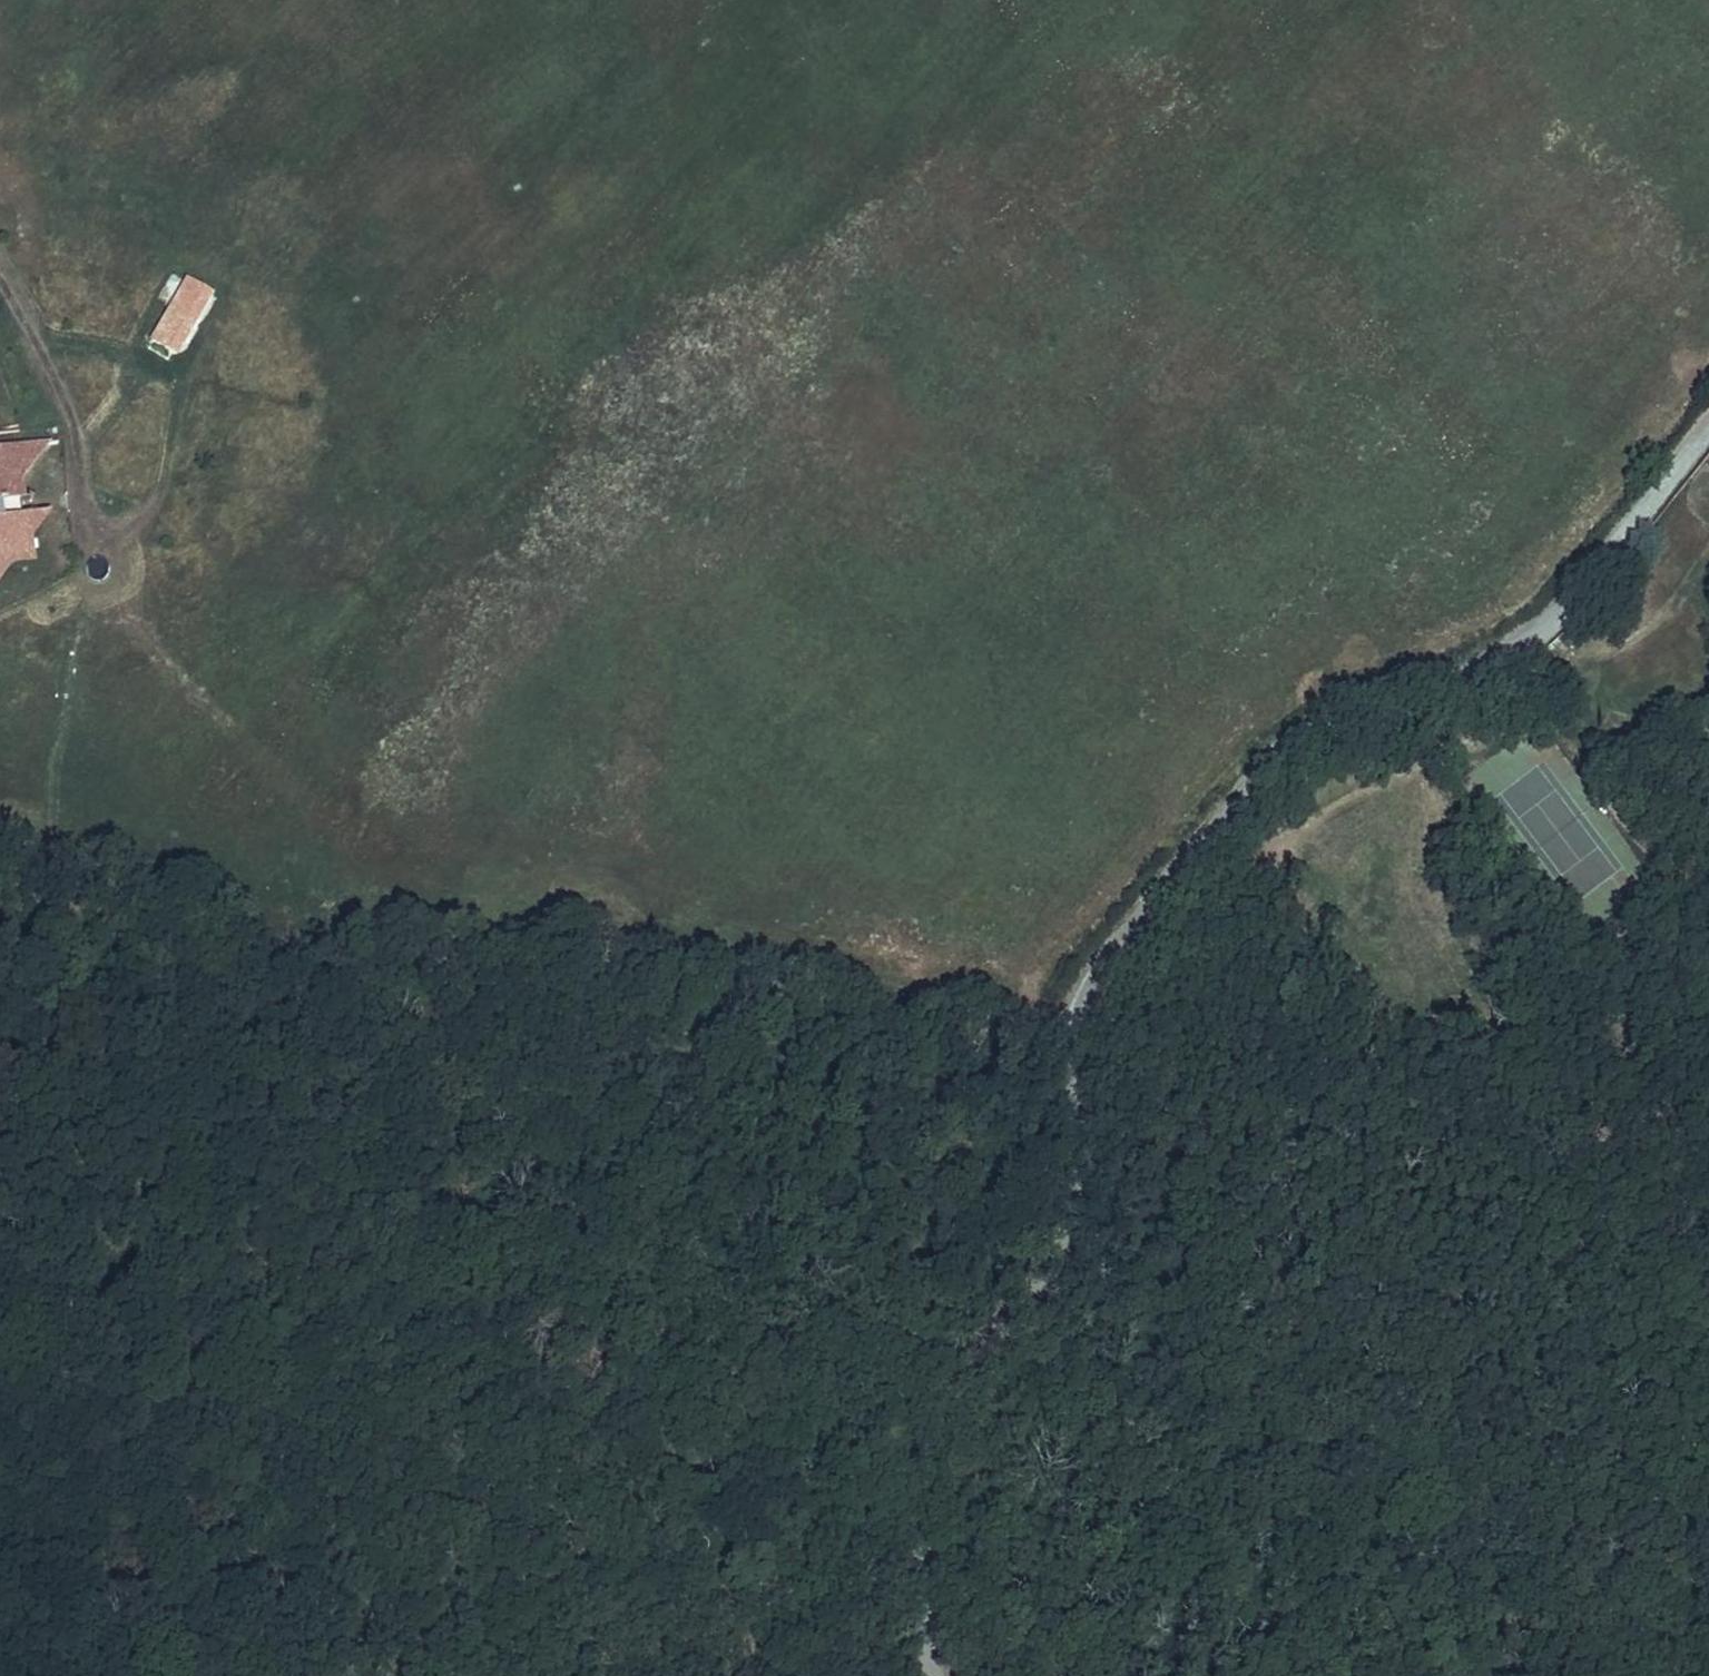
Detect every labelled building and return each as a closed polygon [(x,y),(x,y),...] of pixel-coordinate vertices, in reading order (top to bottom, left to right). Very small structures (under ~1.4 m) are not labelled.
[(215,298),(190,284),(181,301),(206,315),(215,298)] [(206,315),(181,301),(156,343),(181,357),(206,315)] [(7,450),(0,451),(0,559),(23,556),(7,450)]
